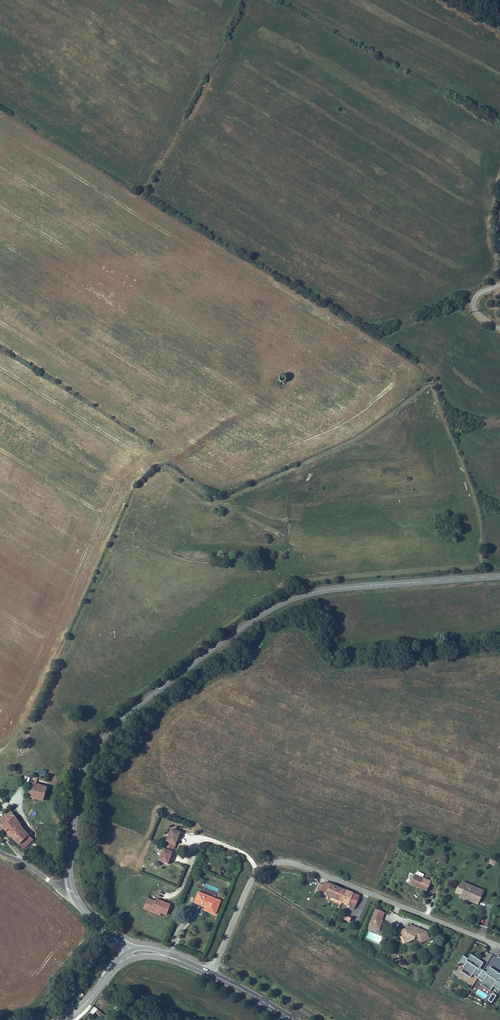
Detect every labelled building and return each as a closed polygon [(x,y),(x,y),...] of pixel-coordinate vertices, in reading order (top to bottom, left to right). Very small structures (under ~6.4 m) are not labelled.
[(47,788),(33,784),(29,797),(43,801),(47,788)] [(6,832),(9,830),(15,838),(13,839),(19,845),(28,836),(12,812),(0,820),(0,824),(6,832)] [(174,848),(180,833),(172,829),(165,845),(174,848)] [(15,838),(9,830),(6,832),(12,839),(12,840),(13,839),(15,838)] [(33,841),(28,836),(19,845),(24,850),(25,849),(32,842),(33,841)] [(32,842),(25,849),(26,850),(34,843),(32,842)] [(168,864),(174,848),(165,845),(159,861),(168,864)] [(431,882),(415,875),(411,885),(427,891),(431,882)] [(317,890),(321,892),(321,893),(349,905),(349,904),(350,905),(350,906),(349,907),(354,910),(360,896),(325,882),(324,885),(320,883),(317,890)] [(472,887),(465,884),(463,889),(461,894),(468,896),(467,898),(471,899),(470,901),(478,905),(483,892),(477,889),(476,890),(471,888),(472,887)] [(199,893),(195,903),(200,905),(199,908),(215,914),(220,901),(215,899),(214,901),(204,897),(205,895),(199,893)] [(170,905),(164,902),(163,903),(161,902),(162,901),(156,899),(155,901),(148,898),(144,909),(152,912),(153,909),(161,913),(166,915),(170,905)] [(383,920),(381,920),(384,913),(376,909),(369,925),(379,929),(383,920)] [(409,928),(401,931),(404,940),(409,941),(414,939),(422,942),(426,933),(422,932),(423,930),(418,929),(417,932),(414,931),(413,928),(409,929),(409,928)] [(479,969),(484,963),(471,954),(468,959),(463,956),(458,962),(464,967),(461,972),(470,978),(473,975),(478,978),(480,974),(475,971),(477,968),(479,969)] [(499,979),(499,974),(490,967),(485,974),(488,975),(486,978),(480,974),(478,978),(483,982),(481,985),(490,991),(494,986),(499,990),(499,981),(499,980),(499,979)] [(492,1005),(497,998),(493,995),(487,1002),(492,1005)]
